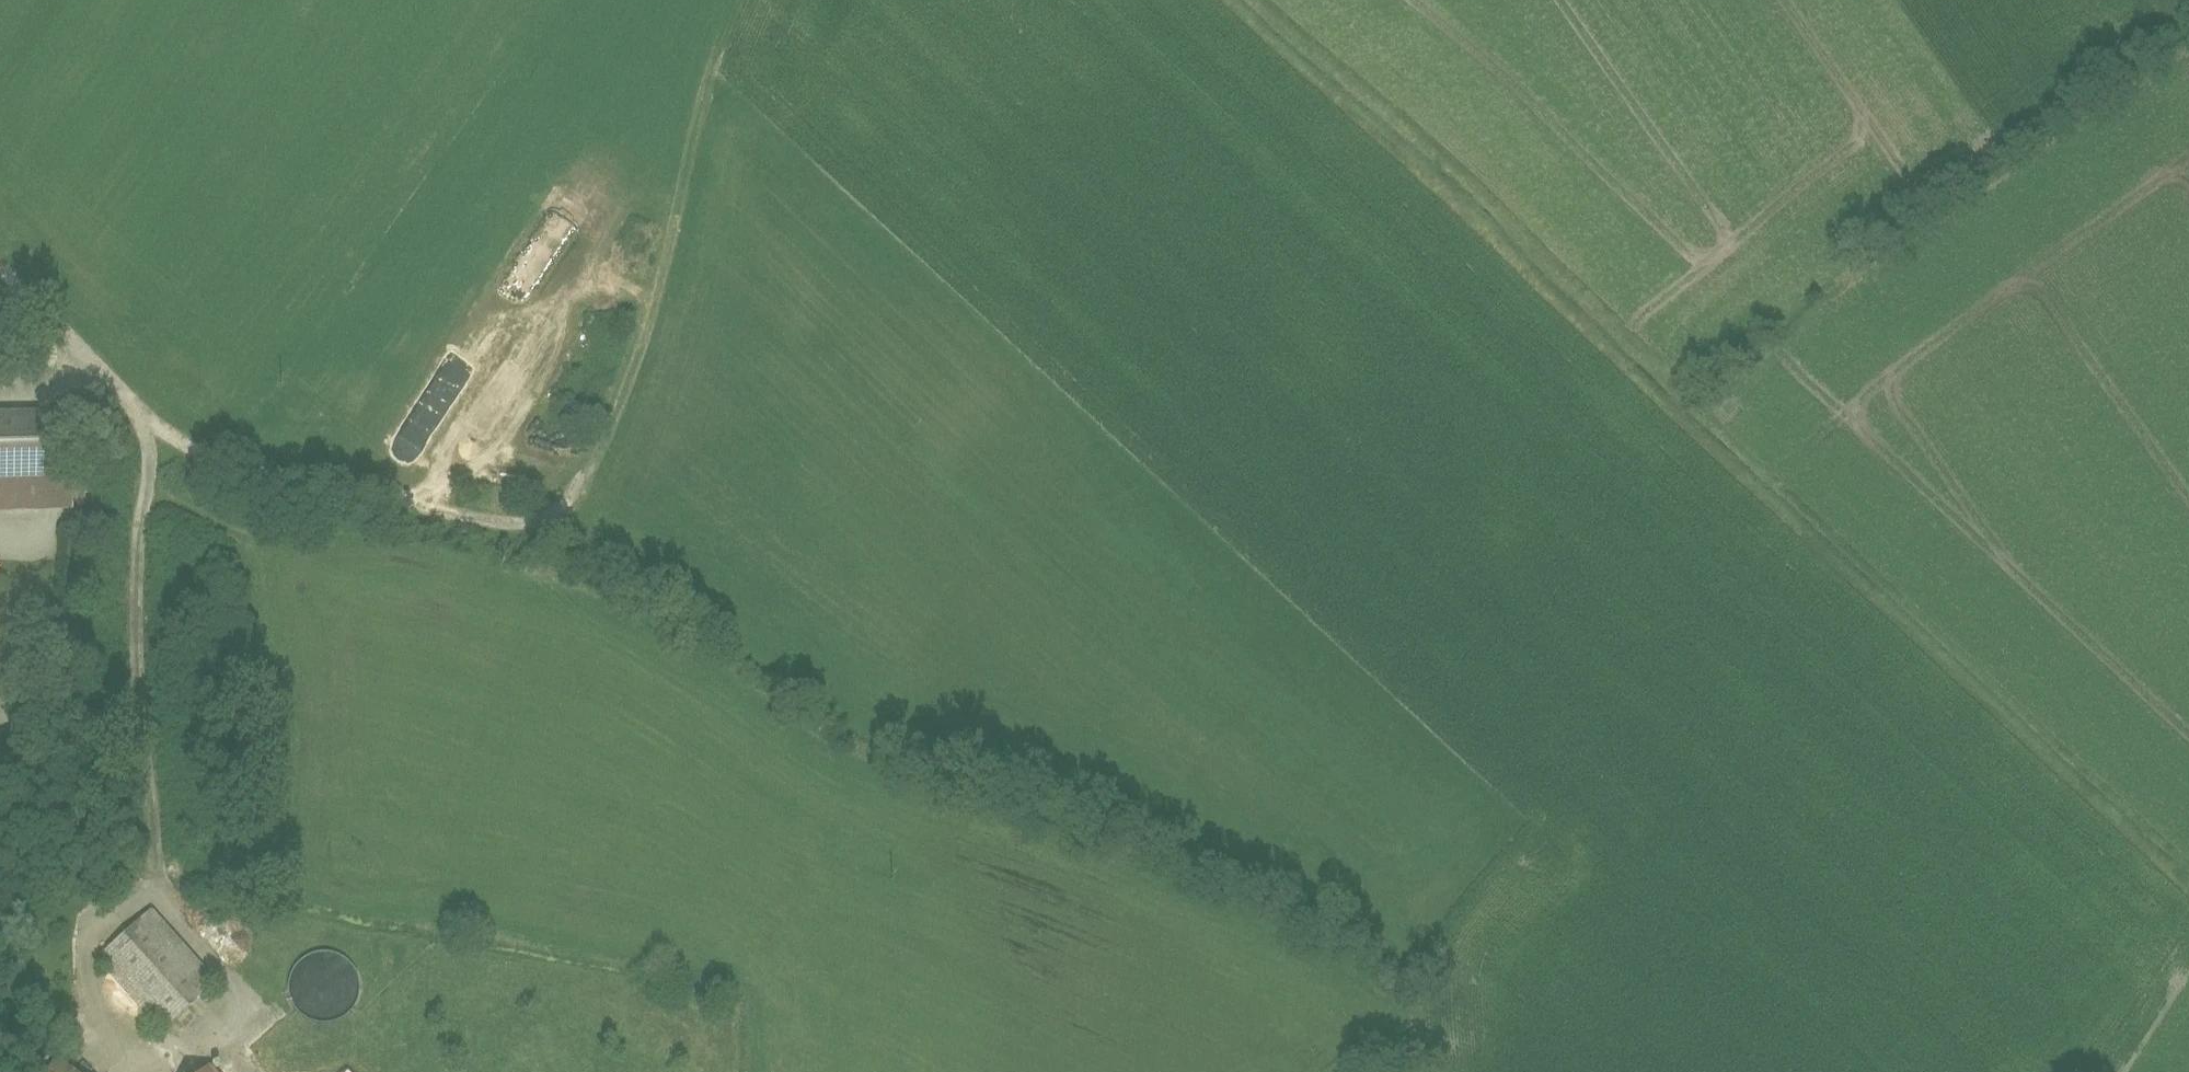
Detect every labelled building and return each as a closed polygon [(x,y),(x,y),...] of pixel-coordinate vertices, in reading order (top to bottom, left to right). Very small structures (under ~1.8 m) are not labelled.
[(0,412),(0,512),(74,511),(73,474),(50,475),(49,411),(0,412)] [(160,1031),(216,986),(154,910),(98,955),(160,1031)] [(64,1056),(48,1071),(80,1071),(64,1056)]
